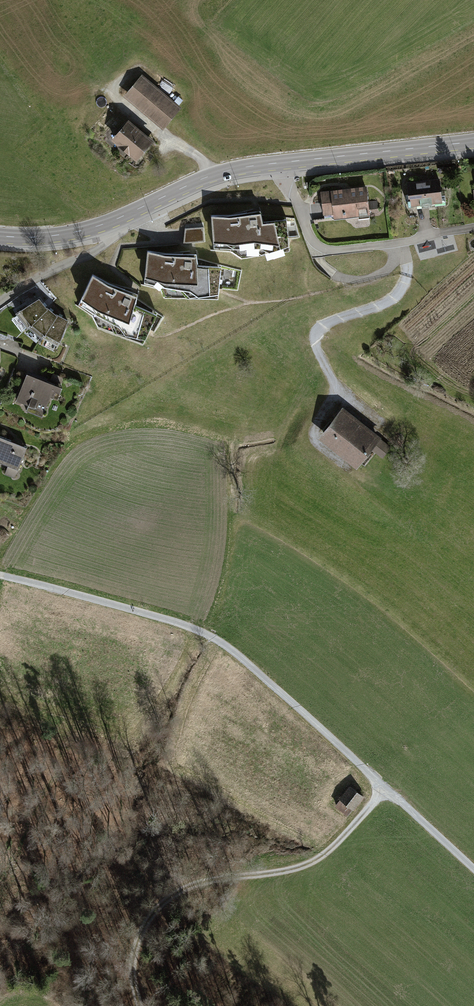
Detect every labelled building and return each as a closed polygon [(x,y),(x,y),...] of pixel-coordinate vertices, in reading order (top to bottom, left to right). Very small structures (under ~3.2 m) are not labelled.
[(181,108),(142,75),(123,96),(162,129),(181,108)] [(154,141),(128,120),(110,141),(136,162),(154,141)] [(440,179),(406,183),(409,207),(442,203),(440,179)] [(367,186),(320,192),(323,215),(333,214),(334,219),(370,215),(369,210),(368,201),(367,186)] [(379,200),(368,201),(369,210),(380,209),(379,200)] [(231,216),(211,217),(214,250),(231,251),(241,258),(288,251),(288,237),(298,236),(294,219),(261,216),(259,212),(231,216)] [(204,227),(185,228),(183,243),(204,242),(204,227)] [(164,255),(147,251),(144,285),(161,289),(164,298),(217,298),(218,289),(237,290),(241,271),(197,259),(195,255),(164,255)] [(138,291),(107,286),(92,276),(79,304),(92,315),(98,326),(142,343),(150,329),(154,331),(162,317),(136,299),(138,291)] [(48,309),(40,298),(17,313),(29,326),(43,338),(59,346),(69,320),(58,315),(48,309)] [(65,376),(54,372),(50,382),(60,387),(65,376)] [(50,382),(27,374),(17,400),(29,405),(27,411),(42,417),(51,396),(54,397),(56,392),(60,394),(63,388),(60,387),(50,382)] [(392,447),(343,408),(318,439),(357,470),(373,450),(383,458),(392,447)] [(9,465),(5,475),(15,478),(27,448),(0,438),(0,462),(9,465)] [(341,800),(336,806),(341,810),(348,816),(353,810),(354,811),(365,797),(350,785),(339,799),(341,800)]
